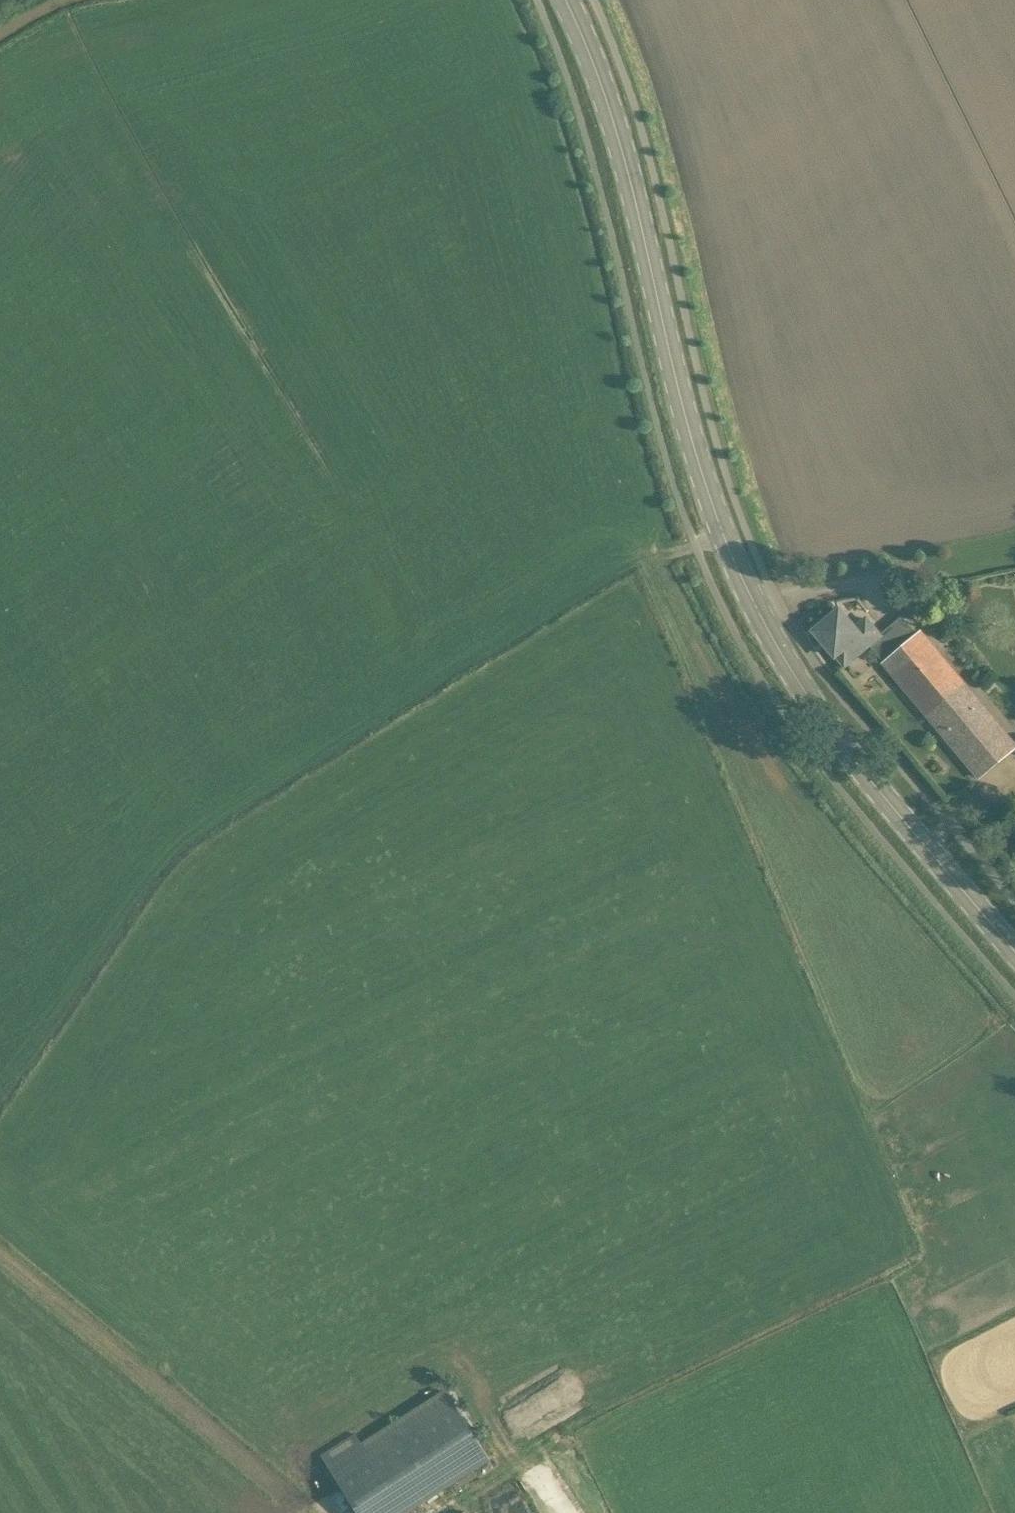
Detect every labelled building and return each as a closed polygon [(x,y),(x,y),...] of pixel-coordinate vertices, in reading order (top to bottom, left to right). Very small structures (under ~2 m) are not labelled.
[(814,631),(835,656),(837,655),(845,665),(869,645),(980,777),(1014,749),(1014,748),(1014,745),(920,631),(917,634),(902,616),(899,618),(882,633),(869,617),(863,621),(852,630),(837,611),(814,631)] [(328,1464),(359,1512),(408,1512),(491,1460),(446,1389),(362,1443),(355,1433),(322,1454),(328,1464)] [(508,1498),(505,1492),(489,1498),(496,1512),(532,1512),(523,1492),(508,1498)]
